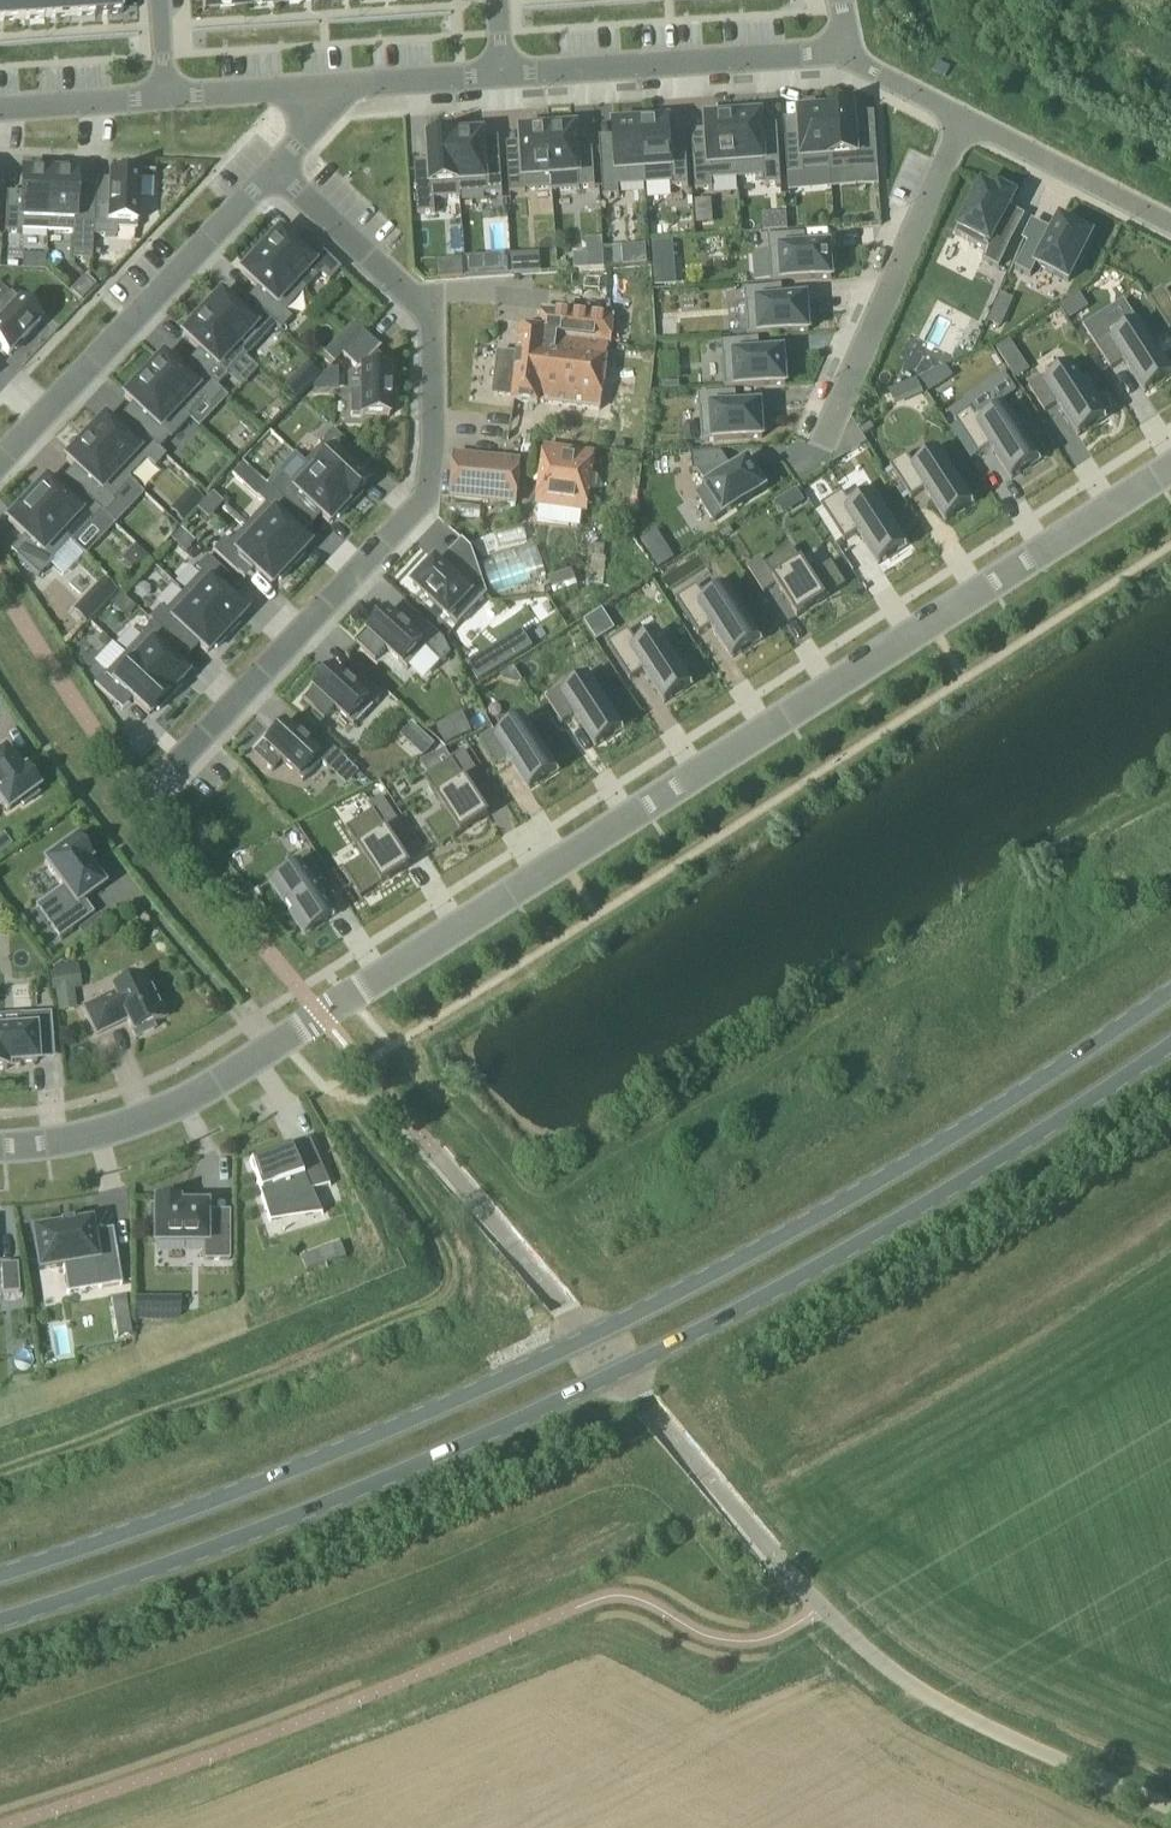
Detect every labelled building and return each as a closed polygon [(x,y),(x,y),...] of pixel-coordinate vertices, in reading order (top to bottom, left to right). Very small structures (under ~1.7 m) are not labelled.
[(17,21),(15,0),(0,0),(0,22),(17,21)] [(17,21),(43,19),(42,13),(41,0),(15,0),(17,21)] [(42,13),(43,19),(68,17),(67,0),(41,0),(42,13)] [(68,17),(94,16),(93,0),(67,0),(68,17)] [(94,16),(122,14),(121,0),(93,0),(94,16)] [(202,12),(203,12),(203,9),(241,7),(241,0),(201,0),(202,12)] [(843,108),(827,109),(832,174),(877,171),(875,140),(854,141),(853,118),(852,111),(843,112),(843,108)] [(800,145),(784,146),(786,177),(787,191),(795,190),(795,185),(796,185),(795,176),(832,174),(827,109),(807,110),(807,114),(798,115),(799,137),(800,145)] [(750,114),(732,115),(736,181),(762,179),(763,188),(780,187),(777,147),(762,148),(760,128),(760,117),(750,118),(750,114)] [(707,151),(691,152),(694,193),(711,192),(711,183),(736,181),(732,115),(714,117),(714,121),(705,121),(705,132),(707,151)] [(658,120),(640,122),(644,187),(671,185),(671,189),(687,188),(685,153),(669,154),(668,134),(667,124),(658,124),(658,120)] [(615,157),(599,158),(602,199),(618,198),(617,189),(644,187),(640,122),(622,123),(622,127),(613,127),(613,138),(615,157)] [(565,127),(547,128),(551,191),(550,191),(550,193),(579,192),(579,191),(594,190),(592,159),(577,160),(576,152),(575,130),(565,130),(565,127)] [(522,164),(506,165),(509,195),(524,194),(524,192),(550,191),(551,191),(547,128),(529,129),(529,133),(520,133),(520,144),(522,164)] [(472,133),(454,134),(458,197),(459,197),(484,195),(484,197),(501,196),(499,165),(484,166),(482,141),(482,136),(472,137),(472,133)] [(429,170),(414,171),(417,216),(434,215),(433,201),(460,200),(459,197),(458,197),(454,134),(437,135),(437,139),(427,140),(429,162),(429,170)] [(19,203),(18,232),(19,232),(45,233),(48,170),(30,170),(30,171),(31,171),(31,174),(21,173),(19,203)] [(48,170),(45,233),(71,234),(73,234),(74,206),(76,175),(66,175),(66,173),(66,171),(48,170)] [(107,207),(106,238),(115,238),(116,230),(135,231),(137,174),(118,173),(118,175),(119,175),(119,177),(108,177),(107,207)] [(981,186),(954,238),(986,254),(983,262),(998,270),(1013,240),(998,232),(1009,211),(1015,199),(998,190),(995,194),(981,186)] [(5,203),(4,233),(19,234),(19,232),(18,232),(19,203),(5,203)] [(71,234),(70,260),(91,261),(92,237),(93,206),(74,206),(73,234),(71,234)] [(93,206),(92,237),(106,238),(107,207),(93,206)] [(1059,221),(1036,268),(1068,284),(1092,238),(1059,221)] [(1029,278),(1035,267),(1042,253),(1052,233),(1037,225),(1030,222),(1021,243),(1026,245),(1014,270),(1029,278)] [(268,238),(256,251),(302,294),(319,275),(320,274),(299,254),(294,249),(277,234),(271,241),(268,238)] [(795,236),(766,238),(770,285),(830,280),(830,275),(834,275),(833,254),(828,254),(828,248),(804,250),(796,251),(795,236)] [(573,273),(603,271),(601,240),(585,241),(586,255),(572,256),(573,273)] [(310,243),(299,254),(320,274),(319,275),(328,283),(340,271),(310,243)] [(671,243),(651,244),(652,260),(673,258),(671,243)] [(246,267),(240,274),(242,276),(257,290),(262,294),(283,314),(302,294),(256,251),(243,264),(246,267)] [(507,256),(490,258),(491,278),(508,277),(507,256)] [(105,302),(115,311),(130,295),(120,285),(105,302)] [(772,289),(743,291),(747,338),(807,333),(807,328),(811,328),(809,307),(805,307),(805,301),(781,303),(773,304),(772,289)] [(1150,301),(1170,333),(1170,299),(1166,291),(1150,301)] [(262,294),(252,305),(274,327),(279,332),(290,320),(283,314),(262,294)] [(0,306),(0,351),(7,358),(12,353),(18,345),(39,324),(9,296),(0,306)] [(210,300),(197,313),(243,356),(242,357),(245,359),(245,358),(264,338),(241,316),(219,296),(213,303),(210,300)] [(1068,322),(1081,314),(1072,299),(1059,308),(1068,322)] [(252,305),(241,316),(264,338),(274,327),(252,305)] [(492,396),(511,398),(511,401),(536,404),(537,404),(598,411),(609,317),(557,311),(543,309),(541,332),(519,329),(516,355),(497,353),(492,396)] [(188,329),(181,336),(198,351),(204,356),(225,376),(242,357),(243,356),(197,313),(185,326),(188,329)] [(1096,345),(1112,370),(1125,362),(1146,395),(1170,378),(1170,373),(1141,326),(1115,342),(1110,336),(1096,345)] [(343,332),(336,339),(347,349),(353,342),(343,332)] [(347,349),(341,355),(356,369),(354,372),(355,373),(358,370),(359,392),(350,392),(350,415),(359,415),(359,418),(387,418),(386,369),(379,370),(379,357),(374,353),(379,349),(362,333),(353,342),(347,349)] [(749,342),(720,344),(724,391),(784,386),(784,381),(788,380),(787,360),(782,360),(782,354),(758,356),(750,357),(749,342)] [(204,356),(193,367),(216,388),(226,377),(225,376),(204,356)] [(151,362),(140,374),(186,417),(204,399),(204,398),(183,378),(161,358),(154,365),(151,362)] [(193,367),(183,378),(204,398),(204,399),(210,405),(221,393),(216,388),(193,367)] [(1043,379),(1028,388),(1045,413),(1059,405),(1079,438),(1106,420),(1073,369),(1048,386),(1043,379)] [(130,391),(123,398),(145,419),(168,440),(188,419),(186,417),(140,374),(127,388),(130,391)] [(291,380),(282,389),(296,402),(305,393),(291,380)] [(726,394),(697,396),(700,443),(761,439),(761,434),(765,434),(763,413),(759,413),(759,407),(735,409),(727,409),(726,394)] [(977,422),(963,431),(979,456),(992,448),(1012,480),(1039,462),(1007,412),(981,429),(977,422)] [(145,419),(135,429),(158,450),(168,440),(145,419)] [(93,424),(82,436),(128,479),(145,461),(146,460),(125,441),(103,420),(96,427),(93,424)] [(135,429),(125,441),(146,460),(145,461),(154,469),(164,457),(158,450),(135,429)] [(331,431),(321,443),(323,444),(343,463),(354,452),(331,431)] [(71,453),(65,460),(87,481),(110,502),(130,481),(128,479),(82,436),(69,450),(71,453)] [(323,444),(304,464),(307,468),(349,507),(362,494),(359,491),(365,484),(357,476),(343,463),(323,444)] [(543,448),(536,505),(584,511),(591,454),(543,448)] [(709,453),(679,455),(681,472),(690,471),(700,486),(685,495),(703,523),(754,490),(751,486),(755,483),(743,466),(740,468),(737,463),(715,477),(710,470),(709,453)] [(910,464),(896,474),(912,499),(925,491),(946,523),(973,505),(941,454),(915,471),(910,464)] [(514,503),(518,462),(453,455),(449,495),(514,503)] [(242,464),(231,475),(240,484),(251,472),(242,464)] [(307,468),(289,487),(306,503),(320,516),(328,524),(334,517),(337,520),(349,507),(307,468)] [(280,479),(269,490),(282,502),(295,514),(306,503),(289,487),(280,479)] [(87,481),(77,492),(99,513),(102,516),(113,505),(110,502),(87,481)] [(35,486),(22,500),(68,543),(70,545),(89,524),(66,503),(44,482),(38,489),(35,486)] [(266,487),(255,498),(264,506),(285,526),(295,514),(282,502),(269,490),(266,487)] [(77,492),(66,503),(89,524),(99,513),(77,492)] [(843,507),(829,517),(845,542),(858,534),(879,566),(906,548),(874,497),(847,514),(843,507)] [(13,515),(7,522),(29,543),(50,562),(68,543),(22,500),(10,513),(13,515)] [(264,506),(245,526),(291,569),(303,556),(301,553),(307,546),(299,539),(285,526),(264,506)] [(631,513),(611,510),(610,522),(629,524),(631,513)] [(245,526),(226,546),(247,565),(253,571),(269,586),(276,579),(279,582),(291,569),(245,526)] [(221,541),(211,552),(237,577),(247,565),(226,546),(221,541)] [(29,543),(15,558),(37,579),(51,563),(50,562),(29,543)] [(491,595),(545,576),(534,544),(480,563),(491,595)] [(766,557),(752,566),(768,591),(781,583),(801,615),(829,598),(796,547),(771,563),(766,557)] [(592,557),(588,586),(602,588),(605,559),(603,558),(592,557)] [(194,570),(199,575),(200,574),(221,593),(232,582),(206,558),(194,570)] [(416,583),(412,587),(434,608),(457,629),(486,597),(480,581),(471,571),(458,585),(438,567),(434,564),(431,568),(428,565),(413,580),(416,583)] [(227,598),(221,593),(200,574),(199,575),(182,594),(227,637),(240,624),(237,621),(243,614),(227,598)] [(97,590),(107,599),(115,591),(104,581),(97,590)] [(697,601),(683,611),(699,636),(712,628),(732,660),(760,642),(727,591),(702,608),(697,601)] [(215,650),(227,637),(182,594),(163,613),(163,614),(184,633),(206,654),(212,647),(215,650)] [(172,644),(173,645),(184,633),(163,614),(163,613),(158,608),(147,620),(151,624),(172,644)] [(420,621),(407,635),(385,613),(380,618),(378,617),(354,642),(374,662),(385,650),(407,670),(425,651),(441,665),(450,656),(442,642),(420,621)] [(142,636),(163,655),(173,645),(172,644),(151,624),(139,636),(141,637),(142,636)] [(123,656),(169,699),(181,684),(179,682),(185,676),(168,660),(163,655),(142,636),(141,637),(123,656)] [(628,646),(614,655),(630,680),(643,672),(664,704),(691,686),(659,636),(633,652),(628,646)] [(507,639),(465,666),(477,684),(518,658),(507,639)] [(157,712),(169,699),(123,656),(105,676),(104,676),(125,696),(147,716),(154,709),(157,712)] [(372,707),(350,687),(332,669),(326,675),(325,673),(300,700),(323,721),(333,710),(353,728),(372,707)] [(115,707),(125,696),(104,676),(105,676),(103,674),(93,686),(115,707)] [(350,687),(372,707),(382,696),(360,676),(350,687)] [(559,690),(545,699),(561,725),(574,717),(595,749),(622,731),(590,680),(564,697),(559,690)] [(494,732),(479,741),(495,767),(508,759),(529,791),(556,774),(524,722),(498,739),(494,732)] [(259,744),(250,753),(271,772),(280,762),(302,781),(319,762),(331,772),(342,759),(316,736),(304,749),(284,730),(279,726),(275,730),(273,728),(259,744)] [(37,790),(24,771),(20,774),(3,751),(0,754),(0,804),(6,812),(19,803),(22,807),(37,796),(34,792),(37,790)] [(445,813),(424,827),(438,849),(487,818),(466,785),(479,777),(463,752),(449,761),(454,767),(427,785),(445,813)] [(438,763),(447,757),(444,752),(434,756),(438,763)] [(366,864),(345,877),(360,900),(408,869),(388,836),(400,828),(384,803),(371,811),(375,818),(348,835),(366,864)] [(9,845),(2,836),(0,837),(0,851),(9,845)] [(54,850),(57,854),(44,863),(62,888),(46,899),(69,931),(93,915),(83,901),(102,887),(86,864),(89,862),(75,841),(72,843),(69,839),(54,850)] [(295,869),(269,886),(302,937),(330,919),(309,887),(322,879),(306,853),(291,862),(295,869)] [(99,915),(77,931),(83,938),(104,922),(99,915)] [(54,970),(52,970),(52,973),(55,991),(55,994),(73,991),(80,990),(77,967),(76,967),(54,970)] [(111,991),(113,994),(82,1009),(96,1036),(119,1024),(118,1023),(125,1019),(134,1039),(154,1030),(152,1025),(165,1019),(144,975),(111,991)] [(0,1034),(0,1072),(7,1071),(7,1067),(36,1065),(35,1045),(52,1044),(50,1016),(20,1018),(21,1032),(0,1034)] [(250,1161),(249,1161),(268,1223),(270,1223),(268,1219),(317,1203),(312,1192),(330,1187),(321,1166),(303,1172),(293,1149),(250,1163),(250,1161)] [(202,1243),(202,1260),(227,1260),(227,1226),(203,1226),(203,1206),(178,1206),(178,1204),(152,1204),(152,1207),(148,1207),(148,1226),(152,1226),(152,1243),(202,1243)] [(60,1229),(32,1233),(39,1271),(62,1268),(63,1275),(95,1270),(98,1289),(121,1286),(115,1250),(94,1253),(91,1234),(89,1224),(72,1227),(71,1223),(59,1225),(60,1229)] [(331,1246),(336,1258),(346,1254),(341,1242),(331,1246)] [(0,1266),(0,1286),(1,1296),(18,1295),(16,1265),(0,1266)] [(133,1298),(133,1321),(164,1321),(164,1313),(154,1313),(154,1298),(133,1298)] [(131,1337),(129,1324),(114,1327),(116,1339),(131,1337)]
